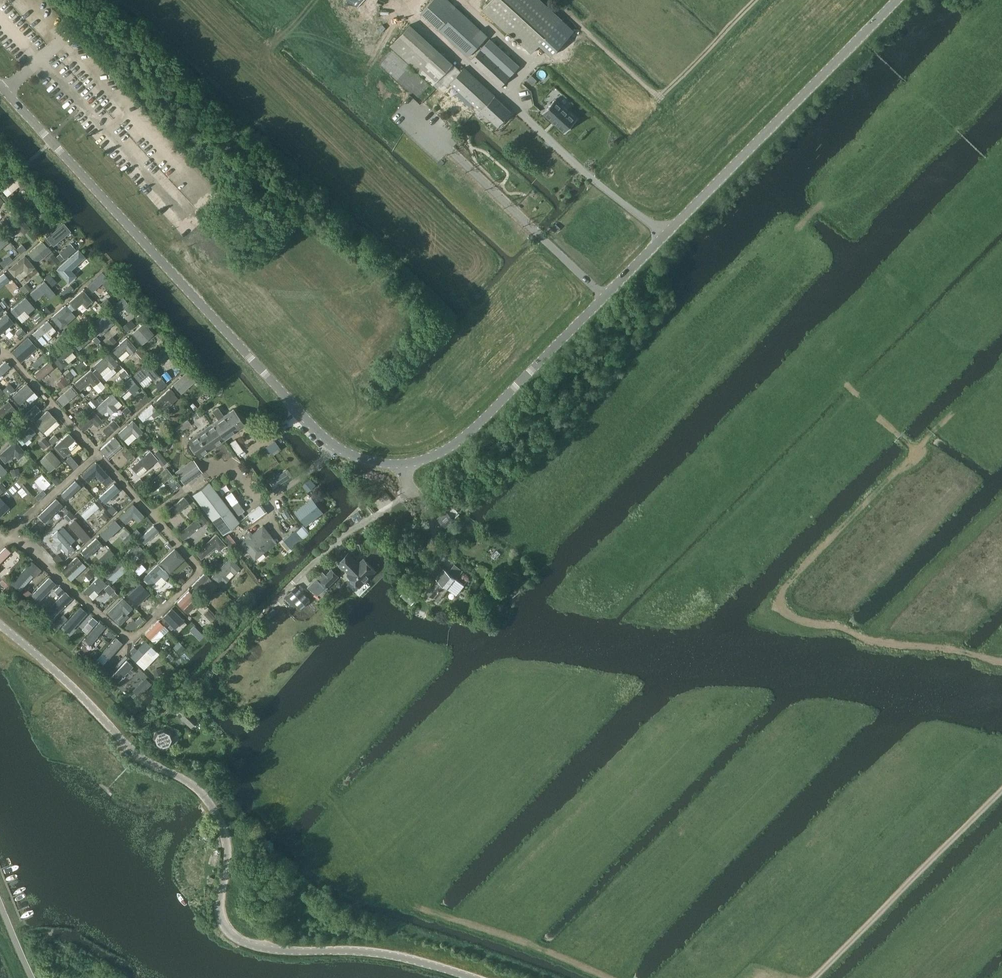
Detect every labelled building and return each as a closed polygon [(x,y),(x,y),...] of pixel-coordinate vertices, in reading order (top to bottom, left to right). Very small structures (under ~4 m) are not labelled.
[(488,36),(450,0),(433,0),(422,12),(469,56),(488,36)] [(483,8),(532,53),(540,44),(552,55),(573,32),(561,21),(538,0),(490,0),(483,8)] [(453,64),(410,25),(391,45),(435,85),(453,64)] [(501,86),(510,76),(520,66),(491,39),(481,49),(477,53),(472,59),(477,64),(501,86)] [(498,126),(512,111),(464,67),(450,81),(498,126)] [(555,99),(543,113),(564,132),(565,133),(577,119),(577,118),(556,99),(555,99)] [(17,178),(2,192),(7,198),(23,184),(17,178)] [(25,216),(30,221),(48,206),(43,200),(25,216)] [(20,217),(7,228),(12,235),(20,229),(23,233),(29,228),(20,217)] [(556,223),(552,228),(556,232),(560,228),(556,223)] [(63,224),(46,238),(53,247),(70,233),(63,224)] [(8,241),(5,237),(1,233),(0,234),(0,248),(8,241)] [(53,251),(44,241),(29,254),(38,264),(53,251)] [(20,252),(26,248),(23,243),(17,246),(20,252)] [(70,269),(85,256),(78,249),(57,269),(68,282),(76,275),(70,269)] [(4,266),(14,259),(10,253),(0,261),(4,266)] [(53,263),(58,259),(53,253),(48,257),(53,263)] [(24,255),(8,268),(15,276),(23,269),(27,273),(35,267),(24,255)] [(95,260),(89,267),(95,274),(102,267),(95,260)] [(4,271),(0,274),(0,288),(11,279),(4,271)] [(40,274),(34,279),(39,284),(45,279),(40,274)] [(87,288),(92,294),(105,282),(100,276),(87,288)] [(75,278),(70,283),(75,289),(81,284),(75,278)] [(20,286),(24,291),(31,286),(27,281),(20,286)] [(45,281),(30,293),(35,300),(44,292),(49,299),(55,293),(45,281)] [(70,302),(67,305),(71,311),(75,308),(82,301),(86,306),(92,300),(83,290),(69,302),(70,302)] [(26,297),(10,310),(16,316),(24,309),(27,313),(35,307),(26,297)] [(110,310),(118,318),(132,305),(125,297),(110,310)] [(66,304),(51,317),(61,328),(75,315),(71,311),(67,305),(66,304)] [(94,321),(91,324),(98,332),(100,335),(114,323),(107,314),(105,312),(101,315),(94,321)] [(0,318),(0,334),(14,322),(6,313),(0,318)] [(127,330),(136,323),(131,318),(123,324),(127,330)] [(46,319),(32,331),(39,339),(53,327),(46,319)] [(143,322),(132,332),(142,344),(153,334),(143,322)] [(72,343),(77,348),(92,336),(88,330),(72,343)] [(106,339),(111,345),(117,340),(113,334),(106,339)] [(28,337),(12,351),(21,361),(37,347),(28,337)] [(127,338),(113,350),(122,360),(135,348),(127,338)] [(167,344),(150,359),(158,367),(175,353),(167,344)] [(53,356),(52,357),(61,368),(67,363),(69,366),(72,363),(70,361),(76,356),(71,350),(67,345),(53,356)] [(108,353),(94,366),(103,375),(102,375),(106,380),(116,371),(113,367),(117,363),(108,353)] [(55,366),(45,354),(39,359),(43,364),(36,370),(41,377),(55,366)] [(12,366),(6,360),(0,366),(0,378),(12,366)] [(144,366),(133,375),(139,382),(148,374),(153,380),(159,375),(152,366),(148,362),(144,366)] [(69,378),(78,372),(73,366),(65,373),(69,378)] [(191,366),(173,382),(182,391),(199,376),(191,366)] [(91,367),(75,381),(81,388),(90,379),(94,384),(100,378),(91,367)] [(120,372),(124,379),(130,376),(126,369),(120,372)] [(60,386),(69,383),(67,375),(57,379),(60,386)] [(140,386),(133,378),(117,392),(124,400),(140,386)] [(159,389),(167,385),(164,378),(155,381),(159,389)] [(10,382),(3,389),(8,394),(15,388),(10,382)] [(55,396),(63,406),(80,392),(72,382),(55,396)] [(13,397),(22,405),(35,392),(27,383),(13,397)] [(171,386),(155,400),(160,405),(169,398),(172,402),(179,396),(171,386)] [(113,391),(97,405),(103,411),(108,407),(112,411),(118,406),(114,402),(118,398),(113,391)] [(160,411),(152,402),(139,414),(143,419),(150,413),(153,416),(160,411)] [(5,422),(17,410),(11,404),(0,415),(0,417),(5,422)] [(213,411),(218,419),(213,423),(224,439),(245,425),(233,409),(224,415),(218,407),(213,411)] [(47,410),(35,422),(44,432),(47,435),(60,423),(56,420),(55,418),(55,417),(54,416),(53,416),(52,416),(51,414),(51,413),(50,412),(49,411),(48,411),(47,410)] [(93,411),(78,424),(84,430),(93,422),(97,426),(103,421),(93,411)] [(114,418),(108,423),(114,430),(120,424),(114,418)] [(174,426),(178,432),(192,424),(188,418),(174,426)] [(133,420),(118,433),(128,444),(142,431),(133,420)] [(224,439),(213,423),(188,440),(191,445),(189,446),(194,454),(196,452),(200,457),(224,439)] [(19,438),(28,447),(41,435),(32,426),(19,438)] [(69,433),(55,446),(64,456),(70,450),(78,443),(69,433)] [(45,437),(39,442),(44,448),(50,442),(45,437)] [(101,449),(110,459),(123,447),(114,437),(101,449)] [(236,437),(230,441),(238,454),(244,450),(236,437)] [(0,452),(0,454),(6,461),(15,453),(18,457),(26,450),(16,438),(0,452)] [(266,445),(273,455),(282,449),(275,439),(266,445)] [(51,450),(40,460),(49,470),(60,461),(51,450)] [(80,476),(87,483),(103,468),(96,461),(80,476)] [(189,464),(177,473),(184,483),(200,471),(193,461),(190,464),(189,464)] [(134,476),(140,483),(152,471),(146,465),(134,476)] [(167,465),(147,483),(152,488),(164,478),(166,481),(174,474),(167,465)] [(25,478),(30,483),(42,472),(38,467),(25,478)] [(43,472),(35,479),(44,490),(52,483),(43,472)] [(276,477),(267,483),(274,492),(283,486),(276,477)] [(77,478),(64,489),(69,496),(78,489),(81,492),(86,488),(77,478)] [(20,492),(27,486),(20,479),(5,492),(9,497),(15,491),(20,492)] [(115,481),(100,495),(104,499),(105,499),(108,502),(114,498),(110,494),(119,485),(115,481)] [(194,494),(224,533),(240,520),(210,481),(194,494)] [(35,494),(38,499),(47,492),(43,488),(35,494)] [(30,507),(38,500),(33,494),(25,500),(30,507)] [(233,494),(228,497),(239,514),(244,511),(233,494)] [(307,525),(323,510),(311,496),(294,511),(307,525)] [(169,511),(175,517),(189,503),(184,497),(169,511)] [(95,503),(83,513),(89,519),(101,509),(95,503)] [(133,503),(119,516),(125,523),(132,517),(137,522),(144,515),(133,503)] [(45,515),(52,522),(64,510),(58,504),(45,515)] [(112,504),(108,508),(114,514),(118,510),(112,504)] [(262,505),(238,522),(245,527),(267,511),(262,505)] [(70,509),(64,515),(70,520),(75,514),(70,509)] [(14,522),(20,515),(15,511),(9,517),(14,522)] [(445,526),(453,519),(446,511),(438,518),(445,526)] [(116,517),(102,530),(108,536),(116,528),(119,531),(125,526),(116,517)] [(197,517),(179,532),(191,546),(213,527),(207,521),(203,524),(197,517)] [(87,535),(75,520),(69,525),(82,540),(87,535)] [(34,522),(29,528),(39,538),(45,533),(34,522)] [(273,536),(263,524),(241,541),(255,558),(266,549),(262,545),(273,536)] [(153,525),(139,538),(145,544),(159,531),(153,525)] [(281,539),(287,548),(297,541),(294,537),(301,532),(298,528),(281,539)] [(57,530),(51,536),(55,540),(51,544),(57,550),(61,547),(68,554),(74,548),(57,530)] [(216,534),(196,551),(201,558),(215,545),(219,549),(225,544),(216,534)] [(80,552),(88,560),(103,544),(95,536),(80,552)] [(133,561),(146,549),(138,541),(125,553),(133,561)] [(0,551),(0,561),(12,550),(7,545),(0,551)] [(175,548),(159,562),(169,572),(184,558),(175,548)] [(497,550),(492,556),(496,559),(501,553),(497,550)] [(59,553),(54,556),(57,562),(62,560),(59,553)] [(359,585),(375,569),(364,559),(359,564),(348,553),(339,562),(351,573),(348,575),(359,585)] [(62,571),(71,581),(88,567),(78,556),(62,571)] [(230,557),(211,577),(219,584),(223,581),(225,579),(226,579),(227,580),(233,574),(240,567),(230,557)] [(104,572),(115,583),(129,569),(118,558),(104,572)] [(14,585),(20,591),(39,569),(33,564),(14,585)] [(157,564),(143,578),(149,584),(152,585),(161,576),(165,580),(169,576),(157,564)] [(454,564),(448,572),(439,565),(431,574),(436,578),(426,591),(433,597),(438,600),(448,588),(456,595),(464,585),(456,579),(463,571),(454,564)] [(324,575),(320,580),(327,587),(339,576),(331,568),(324,575)] [(321,572),(307,587),(316,594),(325,587),(319,580),(324,575),(321,572)] [(100,574),(84,589),(93,598),(108,583),(100,574)] [(38,601),(56,582),(49,575),(31,594),(38,601)] [(193,586),(199,592),(210,582),(204,576),(193,586)] [(127,594),(135,602),(149,589),(141,580),(127,594)] [(296,586),(286,595),(298,607),(307,599),(296,586)] [(411,603),(418,594),(408,586),(401,595),(411,603)] [(176,601),(187,612),(200,600),(189,589),(176,601)] [(124,594),(108,611),(114,617),(123,609),(127,612),(134,605),(124,594)] [(49,611),(56,618),(71,602),(64,595),(49,611)] [(63,620),(71,626),(82,612),(74,606),(63,620)] [(172,607),(162,617),(174,628),(184,619),(172,607)] [(140,614),(136,620),(132,617),(125,626),(133,632),(144,617),(140,614)] [(159,621),(146,634),(156,644),(169,630),(159,621)] [(90,639),(96,645),(108,631),(101,626),(90,639)] [(118,636),(106,649),(113,655),(125,642),(118,636)] [(152,645),(136,662),(144,670),(160,653),(152,645)] [(137,665),(127,656),(112,672),(121,681),(137,665)] [(145,676),(133,689),(139,695),(152,682),(145,676)] [(191,727),(198,720),(183,705),(176,712),(191,727)] [(173,738),(172,735),(170,731),(163,728),(155,730),(152,737),(155,744),(162,748),(171,745),(173,738)] [(191,906),(177,882),(170,886),(185,909),(191,906)]
